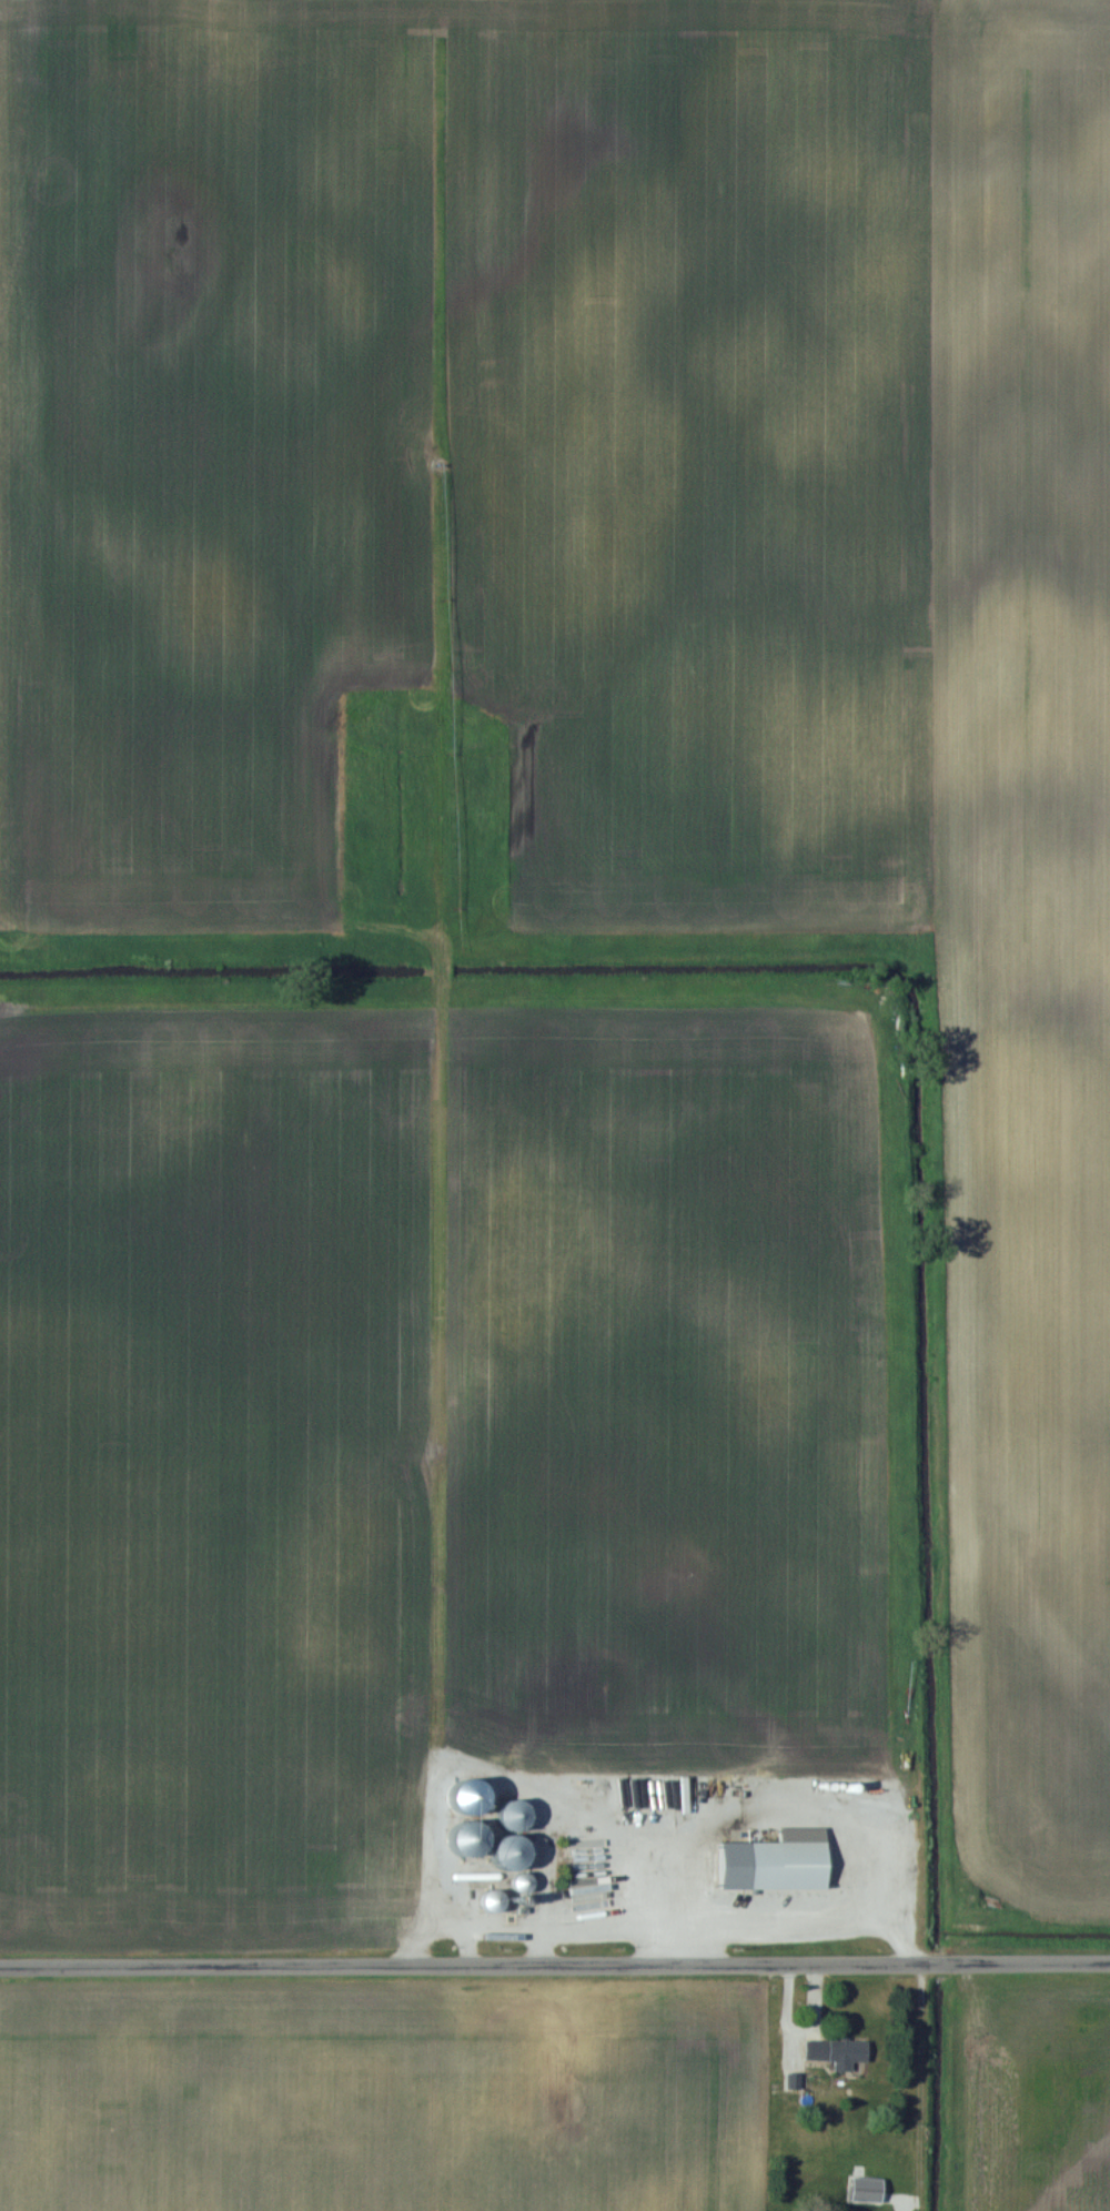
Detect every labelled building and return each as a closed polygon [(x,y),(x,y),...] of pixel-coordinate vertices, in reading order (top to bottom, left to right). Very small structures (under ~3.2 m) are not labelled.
[(518,1801),(499,1801),(499,1829),(518,1829),(518,1801)] [(778,1841),(717,1841),(717,1889),(822,1889),(822,1827),(778,1827),(778,1841)] [(515,1871),(518,1838),(493,1836),(489,1869),(515,1871)] [(529,1880),(519,1878),(515,1892),(525,1894),(529,1880)] [(497,1913),(500,1893),(482,1889),(478,1910),(497,1913)] [(865,2062),(865,2040),(803,2039),(803,2060),(832,2060),(832,2072),(849,2072),(850,2062),(865,2062)] [(887,2199),(887,2183),(859,2183),(859,2199),(887,2199)]
